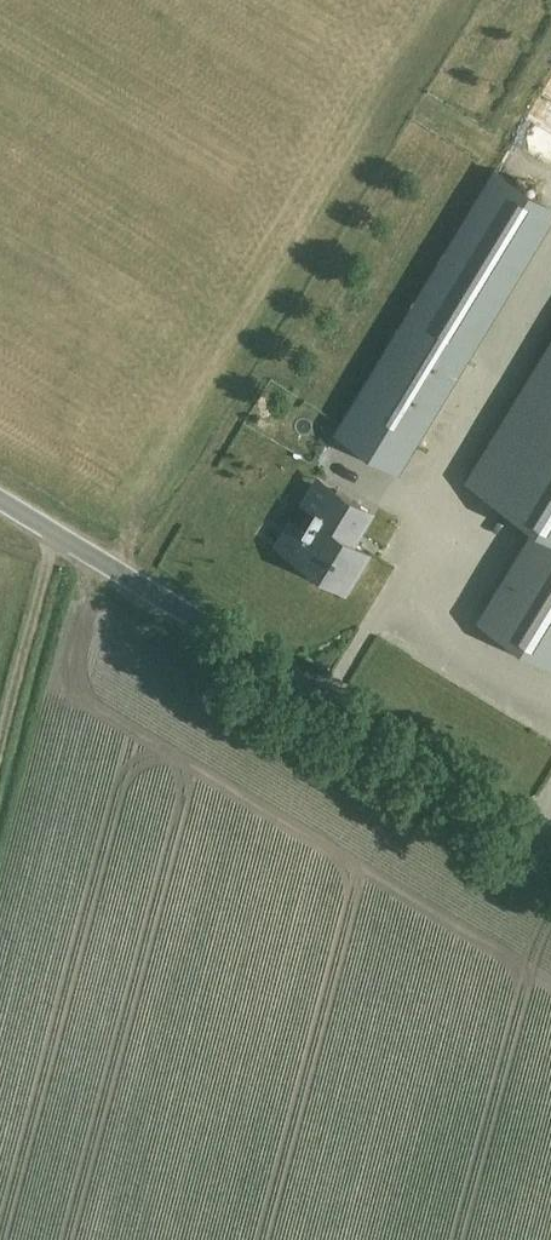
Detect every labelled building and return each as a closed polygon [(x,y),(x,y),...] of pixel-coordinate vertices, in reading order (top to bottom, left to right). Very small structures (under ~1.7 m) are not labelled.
[(476,349),(550,224),(550,204),(497,171),(413,310),(476,349)] [(413,310),(369,380),(432,418),(476,349),(413,310)] [(480,616),(550,660),(550,348),(471,477),(540,520),(480,616)] [(432,418),(369,380),(338,429),(401,468),(432,418)] [(327,484),(287,549),(342,582),(364,546),(352,539),(369,510),(327,484)]
